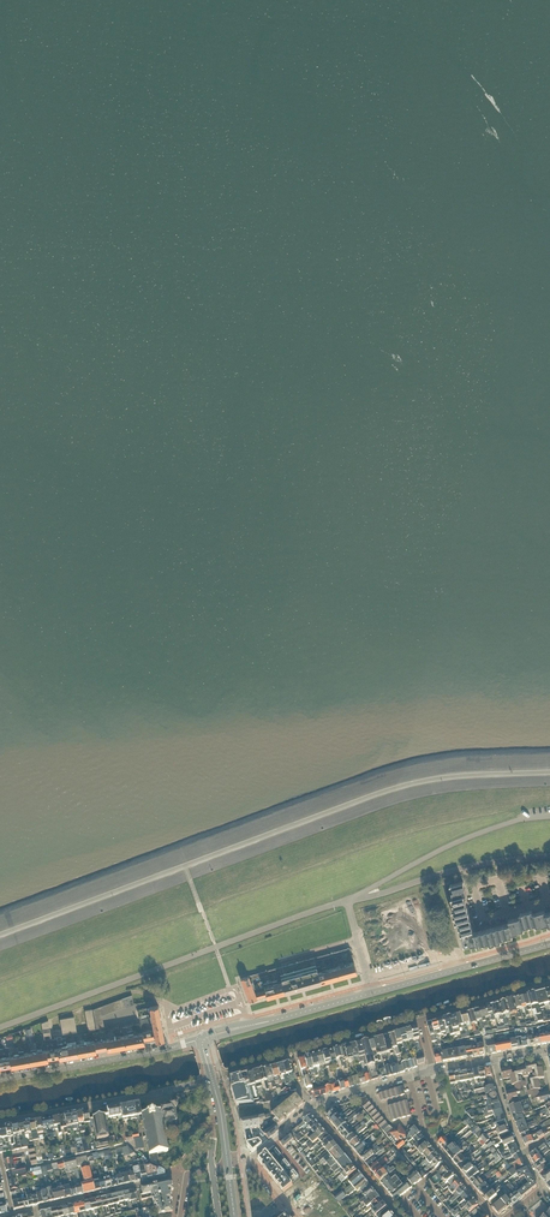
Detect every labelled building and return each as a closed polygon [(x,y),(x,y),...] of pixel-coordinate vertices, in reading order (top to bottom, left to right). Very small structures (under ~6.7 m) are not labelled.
[(467,893),(464,880),(452,884),(454,888),(451,889),(452,890),(454,897),(464,894),(467,893)] [(452,909),(454,915),(469,911),(464,894),(454,897),(455,901),(453,901),(453,902),(455,908),(452,909)] [(524,925),(535,922),(533,912),(532,909),(520,913),(521,916),(524,925)] [(533,912),(535,922),(535,924),(541,922),(542,925),(543,924),(549,922),(546,912),(545,909),(533,912)] [(458,921),(461,932),(473,929),(469,911),(454,915),(456,921),(458,921)] [(509,919),(509,922),(512,932),(518,931),(519,931),(518,929),(524,927),(524,925),(521,916),(509,919)] [(512,932),(509,922),(492,927),(495,939),(507,936),(508,936),(507,934),(512,932)] [(484,942),(495,939),(492,927),(474,932),(477,942),(483,941),(483,943),(484,943),(484,942)] [(477,942),(474,932),(473,929),(461,932),(464,943),(470,942),(471,944),(477,942)] [(345,952),(351,951),(350,947),(314,957),(315,961),(342,953),(345,952)] [(339,977),(357,972),(354,961),(336,966),(339,977)] [(316,966),(316,964),(312,965),(309,966),(305,967),(302,968),(298,969),(294,970),(291,971),(287,972),(284,973),(280,974),(282,981),(285,992),(286,991),(285,989),(288,989),(289,991),(289,990),(320,982),(321,982),(316,966)] [(336,966),(322,970),(320,965),(316,966),(321,982),(339,977),(336,966)] [(250,979),(280,971),(279,967),(249,975),(250,979)] [(250,979),(249,975),(241,978),(249,1000),(257,998),(257,997),(267,995),(264,986),(264,983),(263,981),(260,982),(261,986),(264,985),(265,990),(255,992),(250,979)] [(278,982),(277,979),(273,980),(264,983),(264,986),(267,995),(267,997),(285,992),(282,981),(278,982)] [(549,1004),(549,1001),(546,991),(541,993),(544,1005),(549,1004)] [(543,1023),(549,1022),(547,1016),(544,1005),(541,993),(536,994),(543,1023)] [(132,994),(125,997),(126,1005),(126,1006),(134,1003),(132,994)] [(536,994),(532,995),(528,996),(531,1005),(532,1010),(535,1021),(536,1024),(543,1023),(536,994)] [(528,1011),(530,1010),(532,1010),(531,1005),(528,996),(524,997),(528,1011)] [(529,1016),(528,1011),(524,997),(520,999),(522,1008),(524,1007),(527,1017),(529,1016)] [(522,1009),(522,1008),(520,999),(514,1000),(519,1019),(522,1018),(519,1010),(522,1009)] [(520,1024),(519,1019),(514,1000),(507,1002),(510,1016),(511,1018),(515,1017),(518,1028),(521,1027),(520,1024)] [(507,1017),(510,1016),(507,1002),(499,1004),(504,1022),(505,1026),(509,1025),(507,1017)] [(501,1023),(504,1022),(499,1004),(492,1007),(495,1018),(499,1016),(501,1023)] [(153,1026),(162,1024),(158,1005),(150,1006),(151,1013),(140,1015),(141,1021),(143,1021),(143,1022),(152,1020),(153,1026)] [(102,1016),(102,1014),(100,1006),(93,1009),(95,1017),(102,1016)] [(496,1023),(495,1018),(492,1007),(486,1008),(490,1022),(493,1021),(494,1024),(496,1023)] [(486,1023),(490,1022),(486,1008),(480,1010),(485,1027),(488,1026),(486,1023)] [(486,1032),(485,1027),(480,1010),(474,1011),(477,1022),(480,1021),(483,1031),(480,1032),(481,1035),(486,1034),(486,1032)] [(477,1023),(477,1022),(474,1011),(472,1012),(469,1013),(475,1037),(481,1035),(480,1032),(479,1030),(477,1031),(475,1024),(477,1023)] [(467,1027),(471,1026),(467,1013),(461,1015),(465,1028),(467,1038),(470,1038),(467,1027)] [(462,1029),(465,1028),(461,1015),(456,1017),(461,1034),(462,1039),(465,1039),(462,1029)] [(455,1035),(461,1034),(456,1017),(450,1018),(455,1035)] [(455,1035),(450,1018),(446,1019),(443,1020),(444,1024),(445,1023),(446,1028),(445,1029),(446,1030),(449,1029),(452,1038),(455,1037),(455,1035)] [(444,1024),(443,1020),(438,1021),(442,1034),(442,1035),(444,1035),(445,1036),(447,1036),(446,1030),(445,1029),(446,1028),(445,1023),(444,1024)] [(439,1045),(441,1044),(439,1040),(440,1040),(439,1035),(442,1034),(438,1021),(432,1023),(437,1041),(439,1045)] [(432,1043),(437,1041),(432,1023),(428,1024),(432,1043)] [(156,1040),(165,1039),(162,1024),(153,1026),(154,1028),(155,1033),(156,1037),(155,1037),(156,1040)] [(541,1028),(542,1028),(542,1026),(538,1027),(540,1037),(542,1045),(547,1044),(545,1036),(543,1036),(541,1028)] [(413,1041),(419,1039),(416,1027),(410,1029),(411,1034),(413,1041)] [(536,1031),(535,1027),(533,1028),(536,1046),(542,1045),(540,1037),(537,1037),(536,1031)] [(156,1037),(155,1033),(154,1028),(142,1030),(143,1032),(144,1035),(144,1039),(155,1037),(156,1037)] [(536,1046),(533,1028),(527,1029),(527,1031),(531,1030),(532,1038),(529,1039),(530,1047),(536,1046)] [(108,1047),(106,1038),(105,1029),(93,1031),(95,1040),(95,1045),(96,1049),(108,1047)] [(413,1041),(411,1034),(410,1029),(404,1031),(408,1045),(411,1044),(412,1049),(415,1048),(413,1041)] [(524,1048),(521,1034),(520,1030),(515,1031),(516,1035),(516,1039),(518,1049),(524,1048)] [(528,1035),(524,1036),(524,1033),(523,1030),(520,1030),(521,1034),(524,1048),(529,1047),(527,1038),(529,1037),(528,1035)] [(407,1045),(408,1045),(404,1031),(399,1032),(403,1047),(404,1051),(407,1050),(404,1042),(406,1042),(407,1045)] [(144,1039),(144,1035),(143,1032),(124,1035),(126,1046),(145,1042),(144,1039)] [(401,1048),(403,1047),(399,1032),(394,1034),(399,1055),(402,1054),(401,1048)] [(400,1057),(399,1055),(394,1034),(388,1035),(392,1049),(395,1048),(397,1056),(398,1056),(399,1057),(400,1057)] [(108,1049),(126,1046),(124,1035),(106,1038),(108,1047),(108,1049)] [(393,1054),(392,1049),(388,1035),(383,1037),(385,1047),(386,1050),(387,1053),(390,1052),(391,1055),(393,1054)] [(489,1054),(497,1053),(495,1046),(495,1042),(494,1035),(485,1037),(489,1054)] [(59,1042),(58,1036),(54,1037),(55,1038),(45,1040),(47,1049),(48,1058),(59,1056),(60,1056),(59,1051),(58,1044),(57,1042),(59,1042)] [(76,1043),(67,1045),(66,1037),(63,1037),(63,1041),(64,1041),(64,1043),(58,1044),(59,1051),(60,1056),(59,1056),(60,1058),(78,1054),(76,1043)] [(381,1055),(384,1054),(387,1053),(386,1050),(385,1047),(383,1037),(377,1038),(380,1049),(381,1055)] [(485,1055),(486,1055),(482,1037),(476,1039),(479,1056),(485,1055)] [(379,1061),(381,1061),(379,1055),(381,1055),(380,1049),(377,1038),(373,1040),(375,1047),(378,1060),(379,1061)] [(85,1042),(85,1041),(84,1039),(80,1040),(81,1043),(76,1043),(78,1054),(97,1051),(96,1049),(95,1045),(95,1040),(85,1042)] [(378,1060),(375,1047),(373,1040),(368,1041),(371,1053),(373,1052),(375,1056),(376,1061),(378,1060)] [(377,1075),(371,1053),(368,1041),(361,1043),(367,1066),(369,1074),(372,1081),(378,1079),(377,1075)] [(505,1052),(503,1042),(503,1041),(495,1042),(495,1046),(497,1053),(505,1052)] [(505,1052),(512,1050),(511,1041),(503,1042),(505,1052)] [(367,1066),(361,1043),(355,1045),(359,1058),(360,1063),(363,1062),(365,1066),(367,1066)] [(360,1063),(359,1058),(355,1045),(350,1046),(353,1060),(356,1059),(358,1065),(361,1064),(360,1063)] [(28,1052),(19,1054),(18,1046),(13,1047),(14,1054),(10,1055),(11,1060),(12,1064),(11,1064),(12,1066),(30,1063),(28,1052)] [(355,1064),(353,1060),(350,1046),(344,1048),(348,1060),(350,1060),(352,1065),(355,1064)] [(10,1055),(9,1047),(6,1047),(3,1047),(0,1048),(0,1065),(0,1066),(11,1064),(12,1064),(11,1060),(10,1055)] [(37,1050),(37,1049),(36,1048),(32,1049),(32,1051),(28,1052),(30,1063),(49,1060),(48,1058),(47,1049),(37,1050)] [(345,1061),(348,1060),(344,1048),(339,1049),(344,1069),(345,1070),(348,1070),(345,1061)] [(437,1064),(443,1063),(439,1048),(433,1050),(434,1055),(435,1056),(437,1064)] [(450,1062),(448,1052),(448,1048),(445,1049),(444,1049),(445,1053),(442,1053),(444,1063),(450,1062)] [(342,1069),(344,1069),(339,1049),(334,1051),(337,1065),(338,1064),(340,1064),(341,1064),(342,1069)] [(338,1064),(337,1065),(334,1051),(328,1052),(332,1066),(335,1065),(337,1069),(339,1069),(338,1064)] [(332,1066),(328,1052),(322,1054),(326,1068),(329,1067),(331,1073),(333,1073),(332,1066)] [(326,1069),(326,1068),(322,1054),(316,1056),(320,1071),(322,1077),(325,1076),(323,1070),(326,1069)] [(317,1072),(320,1071),(316,1056),(310,1057),(314,1072),(316,1077),(318,1076),(317,1072)] [(311,1073),(314,1072),(310,1057),(304,1059),(309,1077),(309,1078),(310,1081),(313,1080),(311,1073)] [(306,1078),(309,1077),(304,1059),(299,1060),(299,1061),(303,1078),(306,1077),(306,1078)] [(404,1072),(409,1070),(407,1061),(401,1063),(402,1065),(404,1072)] [(538,1069),(536,1062),(526,1064),(526,1066),(528,1074),(533,1073),(533,1070),(535,1070),(538,1069)] [(289,1077),(293,1076),(289,1063),(283,1065),(288,1085),(291,1084),(289,1077)] [(399,1074),(397,1067),(396,1064),(390,1066),(393,1074),(393,1075),(399,1074)] [(286,1086),(288,1085),(283,1065),(277,1066),(281,1080),(284,1079),(286,1086)] [(281,1080),(277,1066),(271,1068),(274,1079),(277,1078),(280,1088),(277,1089),(279,1097),(285,1095),(283,1090),(281,1080)] [(528,1074),(526,1066),(516,1068),(518,1074),(518,1076),(523,1075),(524,1078),(529,1076),(528,1074)] [(513,1075),(511,1067),(501,1070),(503,1080),(509,1079),(508,1076),(510,1076),(513,1075)] [(275,1086),(274,1079),(271,1068),(264,1070),(268,1083),(271,1082),(272,1087),(273,1089),(276,1088),(275,1086)] [(496,1087),(493,1076),(491,1068),(485,1069),(487,1079),(490,1078),(491,1083),(488,1083),(489,1088),(496,1087)] [(545,1078),(543,1070),(542,1068),(538,1069),(535,1070),(536,1074),(533,1075),(534,1080),(538,1079),(539,1079),(545,1078)] [(273,1101),(268,1083),(264,1070),(258,1072),(261,1083),(262,1086),(265,1085),(268,1097),(265,1098),(266,1102),(273,1101)] [(480,1090),(483,1090),(479,1070),(473,1071),(475,1080),(478,1079),(479,1084),(480,1090)] [(475,1091),(476,1090),(472,1071),(468,1072),(469,1081),(472,1081),(474,1091),(475,1091)] [(258,1084),(261,1083),(258,1072),(252,1073),(260,1102),(265,1101),(262,1092),(261,1093),(259,1089),(258,1084)] [(472,1091),(469,1081),(468,1072),(463,1073),(465,1082),(467,1082),(469,1092),(472,1091)] [(252,1073),(246,1075),(254,1104),(260,1102),(252,1073)] [(467,1092),(465,1082),(463,1073),(459,1074),(461,1083),(463,1082),(465,1093),(467,1092)] [(463,1094),(461,1083),(459,1074),(454,1074),(456,1084),(458,1083),(460,1094),(463,1094)] [(518,1076),(518,1074),(513,1075),(510,1076),(512,1085),(515,1085),(523,1083),(521,1078),(519,1078),(518,1076)] [(246,1075),(230,1079),(232,1086),(233,1086),(233,1087),(230,1087),(231,1090),(232,1090),(236,1106),(236,1105),(253,1104),(254,1104),(246,1075)] [(312,1088),(310,1081),(309,1078),(304,1080),(306,1089),(312,1088)] [(541,1089),(539,1079),(538,1079),(534,1080),(531,1081),(532,1086),(529,1086),(531,1091),(531,1092),(538,1090),(541,1089)] [(524,1088),(526,1087),(525,1082),(523,1083),(515,1085),(516,1089),(518,1095),(525,1093),(524,1088)] [(325,1087),(319,1089),(321,1096),(327,1094),(325,1087)] [(497,1093),(496,1087),(489,1088),(486,1089),(483,1090),(480,1090),(475,1092),(476,1095),(486,1092),(486,1095),(497,1093)] [(518,1097),(518,1095),(516,1089),(506,1092),(509,1102),(514,1101),(513,1098),(518,1097)] [(539,1094),(538,1090),(531,1092),(531,1091),(528,1092),(529,1097),(532,1096),(533,1101),(540,1100),(539,1094)] [(549,1103),(549,1095),(549,1092),(539,1094),(540,1100),(541,1102),(546,1101),(546,1103),(549,1103)] [(286,1102),(283,1104),(292,1114),(296,1111),(295,1110),(298,1108),(298,1109),(303,1105),(295,1095),(292,1097),(291,1095),(284,1101),(286,1102)] [(488,1108),(500,1104),(499,1099),(491,1101),(488,1102),(489,1106),(487,1107),(487,1108),(488,1108)] [(525,1115),(527,1114),(529,1113),(533,1112),(531,1109),(532,1109),(529,1100),(521,1103),(523,1110),(525,1115)] [(366,1110),(372,1105),(368,1101),(363,1106),(366,1110)] [(142,1115),(141,1110),(140,1103),(133,1105),(136,1119),(142,1117),(142,1115)] [(178,1107),(177,1104),(175,1103),(167,1104),(168,1107),(160,1108),(160,1112),(159,1112),(158,1112),(157,1113),(157,1112),(156,1113),(155,1113),(154,1113),(153,1113),(151,1114),(150,1114),(150,1113),(149,1114),(148,1114),(146,1115),(144,1115),(143,1115),(142,1115),(142,1117),(142,1118),(140,1119),(141,1123),(143,1122),(146,1137),(144,1138),(145,1148),(147,1147),(147,1148),(148,1148),(151,1162),(159,1166),(157,1156),(158,1156),(164,1155),(164,1157),(169,1156),(168,1152),(166,1141),(166,1139),(169,1139),(168,1132),(167,1132),(166,1129),(181,1126),(180,1121),(177,1122),(175,1110),(177,1109),(178,1107)] [(523,1110),(521,1103),(510,1106),(512,1113),(523,1110)] [(292,1114),(283,1104),(281,1107),(279,1105),(273,1110),(274,1112),(271,1114),(275,1119),(273,1121),(276,1126),(279,1123),(280,1124),(285,1120),(284,1119),(286,1118),(287,1118),(292,1114)] [(494,1112),(502,1110),(500,1104),(488,1108),(487,1108),(482,1110),(483,1112),(484,1112),(485,1115),(494,1112)] [(129,1120),(136,1119),(133,1105),(127,1106),(129,1120)] [(255,1105),(236,1107),(240,1122),(258,1119),(255,1105)] [(372,1105),(366,1110),(369,1113),(375,1108),(372,1105)] [(123,1121),(129,1120),(127,1106),(120,1107),(122,1119),(123,1121)] [(117,1120),(122,1119),(120,1107),(107,1109),(109,1115),(109,1119),(113,1118),(114,1119),(117,1119),(117,1120)] [(375,1108),(369,1113),(372,1117),(378,1112),(375,1108)] [(341,1114),(343,1113),(345,1111),(343,1109),(337,1114),(335,1111),(327,1117),(327,1118),(331,1122),(341,1114)] [(335,1127),(347,1117),(352,1113),(350,1110),(344,1115),(343,1113),(341,1114),(331,1122),(335,1127)] [(495,1118),(504,1115),(502,1110),(494,1112),(485,1115),(486,1118),(490,1116),(490,1117),(495,1115),(495,1118)] [(514,1119),(525,1115),(523,1110),(512,1113),(514,1119)] [(93,1135),(90,1119),(88,1112),(82,1113),(84,1123),(84,1124),(88,1123),(90,1135),(93,1135)] [(360,1114),(358,1112),(349,1119),(347,1117),(335,1127),(339,1132),(354,1119),(360,1114)] [(375,1121),(381,1116),(378,1112),(372,1117),(375,1121)] [(516,1124),(525,1121),(524,1118),(528,1116),(530,1116),(529,1113),(527,1114),(525,1115),(514,1119),(516,1124)] [(80,1132),(77,1114),(76,1114),(77,1114),(71,1115),(72,1125),(73,1130),(77,1130),(78,1134),(80,1134),(80,1132)] [(265,1120),(271,1118),(270,1115),(257,1119),(240,1122),(243,1133),(258,1130),(260,1130),(257,1121),(259,1122),(265,1120)] [(68,1133),(65,1116),(59,1117),(61,1128),(61,1129),(64,1129),(65,1133),(68,1133)] [(109,1137),(105,1116),(104,1116),(101,1116),(100,1116),(100,1117),(98,1117),(97,1117),(94,1118),(93,1118),(97,1139),(109,1137)] [(308,1127),(316,1120),(312,1116),(299,1127),(300,1129),(306,1124),(308,1127)] [(378,1125),(384,1120),(381,1116),(375,1121),(378,1125)] [(493,1126),(506,1121),(504,1116),(496,1119),(497,1121),(492,1123),(493,1126)] [(61,1129),(61,1128),(59,1117),(53,1118),(55,1130),(58,1129),(59,1135),(62,1134),(61,1129)] [(50,1138),(57,1137),(55,1130),(53,1118),(47,1119),(49,1131),(50,1138)] [(50,1138),(49,1131),(47,1119),(41,1121),(43,1133),(46,1132),(47,1136),(49,1138),(50,1138)] [(351,1129),(354,1127),(352,1125),(355,1122),(354,1121),(355,1120),(354,1119),(339,1132),(342,1136),(351,1129)] [(306,1136),(312,1131),(319,1125),(316,1120),(308,1127),(302,1131),(306,1136)] [(381,1128),(385,1124),(387,1123),(384,1120),(378,1125),(381,1128)] [(469,1126),(473,1122),(471,1120),(467,1123),(465,1121),(465,1122),(467,1124),(462,1128),(464,1130),(469,1126)] [(44,1138),(43,1133),(41,1121),(35,1122),(38,1134),(40,1134),(42,1139),(44,1138)] [(508,1126),(506,1121),(493,1126),(492,1126),(493,1129),(499,1127),(500,1129),(508,1126)] [(39,1144),(38,1134),(35,1122),(29,1123),(32,1135),(35,1134),(37,1145),(39,1144)] [(531,1123),(526,1125),(525,1122),(516,1125),(519,1130),(532,1125),(531,1123)] [(33,1141),(32,1135),(29,1123),(23,1124),(25,1135),(28,1134),(30,1141),(33,1141)] [(25,1135),(23,1124),(17,1125),(19,1133),(22,1133),(24,1141),(20,1141),(22,1149),(28,1147),(27,1145),(25,1135)] [(350,1145),(354,1141),(358,1139),(359,1137),(357,1135),(362,1131),(367,1128),(366,1126),(368,1125),(367,1124),(363,1127),(346,1141),(350,1145)] [(19,1133),(17,1125),(12,1126),(11,1126),(13,1134),(16,1134),(18,1142),(15,1142),(16,1150),(22,1149),(20,1141),(19,1133)] [(311,1139),(323,1129),(319,1125),(312,1131),(313,1133),(309,1137),(311,1139)] [(346,1141),(363,1127),(361,1125),(352,1132),(351,1130),(343,1136),(346,1141)] [(528,1129),(533,1128),(532,1125),(519,1130),(521,1135),(530,1132),(528,1129)] [(15,1145),(13,1134),(11,1126),(6,1127),(8,1141),(11,1141),(12,1145),(15,1145)] [(275,1135),(279,1132),(274,1126),(264,1135),(269,1140),(273,1137),(275,1135)] [(388,1136),(395,1130),(389,1126),(384,1131),(388,1136)] [(409,1135),(408,1136),(400,1126),(395,1130),(388,1136),(396,1146),(399,1150),(405,1144),(404,1143),(408,1141),(410,1143),(411,1141),(420,1134),(415,1128),(411,1131),(410,1130),(407,1132),(409,1135)] [(8,1141),(6,1127),(4,1128),(0,1128),(0,1130),(2,1139),(5,1138),(6,1143),(7,1147),(7,1148),(4,1149),(4,1152),(10,1151),(10,1148),(8,1141)] [(510,1132),(508,1127),(501,1130),(497,1131),(499,1136),(510,1132)] [(317,1141),(326,1133),(323,1129),(311,1139),(313,1141),(308,1145),(310,1147),(312,1145),(317,1141)] [(200,1142),(208,1133),(204,1131),(197,1140),(200,1142)] [(481,1131),(476,1135),(480,1139),(481,1138),(483,1136),(484,1135),(481,1131)] [(538,1141),(545,1136),(542,1131),(537,1134),(537,1135),(523,1141),(526,1147),(535,1143),(534,1141),(534,1140),(537,1138),(538,1141)] [(535,1133),(531,1135),(530,1132),(521,1135),(523,1141),(537,1135),(537,1134),(536,1135),(535,1133)] [(251,1133),(244,1135),(247,1146),(254,1143),(251,1133)] [(315,1150),(320,1146),(330,1138),(326,1133),(317,1141),(312,1145),(310,1147),(309,1148),(311,1150),(313,1148),(315,1150)] [(504,1141),(513,1138),(511,1133),(500,1138),(501,1142),(504,1141)] [(284,1139),(279,1142),(284,1148),(294,1140),(290,1134),(285,1138),(285,1137),(284,1139)] [(414,1148),(424,1139),(420,1134),(411,1141),(410,1143),(414,1148)] [(362,1143),(368,1138),(370,1137),(368,1135),(365,1137),(363,1138),(362,1136),(350,1146),(354,1150),(362,1143)] [(450,1142),(453,1139),(449,1135),(446,1137),(439,1143),(443,1148),(450,1142)] [(488,1138),(485,1135),(484,1135),(483,1136),(481,1138),(482,1140),(479,1142),(481,1145),(482,1144),(485,1142),(486,1144),(490,1140),(488,1138)] [(455,1137),(453,1139),(450,1142),(443,1148),(446,1152),(453,1146),(460,1141),(461,1140),(459,1138),(457,1140),(455,1137)] [(334,1143),(333,1141),(330,1138),(320,1146),(315,1150),(316,1151),(317,1150),(318,1152),(324,1147),(326,1149),(334,1143)] [(515,1143),(514,1141),(513,1138),(504,1141),(501,1142),(500,1143),(501,1145),(506,1144),(507,1146),(515,1143)] [(419,1151),(428,1144),(424,1139),(414,1148),(412,1149),(413,1152),(417,1149),(419,1151)] [(78,1155),(84,1153),(82,1141),(76,1143),(77,1147),(78,1155)] [(370,1142),(370,1141),(369,1141),(364,1146),(362,1143),(354,1150),(358,1155),(366,1148),(369,1145),(372,1143),(371,1141),(370,1142)] [(466,1143),(463,1141),(461,1143),(460,1141),(453,1146),(446,1152),(450,1156),(464,1145),(466,1143)] [(258,1142),(247,1146),(247,1148),(252,1153),(253,1153),(261,1146),(258,1142)] [(321,1161),(324,1159),(338,1147),(334,1143),(326,1150),(328,1152),(319,1159),(321,1161)] [(373,1150),(377,1146),(378,1146),(379,1145),(378,1143),(371,1148),(369,1145),(366,1148),(358,1155),(362,1159),(373,1150)] [(510,1152),(518,1149),(515,1143),(507,1146),(499,1150),(501,1152),(509,1149),(510,1151),(510,1152)] [(423,1156),(424,1155),(432,1148),(428,1144),(419,1151),(423,1156)] [(532,1161),(548,1148),(545,1144),(530,1156),(532,1161)] [(463,1147),(464,1146),(464,1145),(450,1156),(454,1161),(463,1153),(461,1151),(465,1148),(463,1147)] [(379,1149),(377,1146),(373,1150),(362,1159),(365,1164),(380,1152),(381,1151),(384,1148),(382,1146),(379,1149)] [(328,1163),(342,1152),(338,1147),(324,1159),(326,1161),(328,1163)] [(369,1168),(375,1164),(377,1162),(378,1161),(376,1159),(386,1151),(384,1148),(381,1151),(380,1152),(365,1164),(369,1168)] [(427,1160),(436,1153),(432,1148),(424,1155),(427,1160)] [(549,1151),(549,1150),(548,1148),(532,1161),(535,1166),(543,1159),(542,1158),(549,1151)] [(509,1159),(520,1154),(518,1149),(510,1152),(511,1155),(508,1157),(506,1157),(505,1155),(502,1156),(505,1160),(506,1161),(509,1159)] [(332,1168),(335,1165),(346,1157),(342,1152),(328,1163),(332,1168)] [(262,1166),(271,1158),(267,1153),(259,1160),(258,1161),(262,1166)] [(430,1166),(440,1157),(436,1153),(427,1160),(421,1165),(422,1166),(423,1165),(423,1166),(425,1165),(428,1167),(430,1166)] [(523,1160),(523,1159),(520,1154),(509,1159),(510,1160),(511,1159),(511,1160),(515,1159),(517,1162),(517,1163),(523,1160)] [(458,1167),(467,1160),(470,1157),(468,1155),(464,1158),(462,1156),(454,1162),(458,1167)] [(84,1194),(95,1191),(93,1182),(89,1163),(87,1156),(75,1159),(78,1170),(84,1194)] [(462,1171),(471,1164),(475,1160),(472,1156),(470,1157),(467,1160),(458,1167),(462,1171)] [(334,1173),(349,1161),(346,1157),(335,1165),(332,1168),(331,1169),(334,1173)] [(436,1168),(443,1162),(440,1157),(430,1166),(428,1167),(426,1169),(428,1171),(434,1166),(436,1168)] [(267,1171),(276,1164),(271,1158),(262,1166),(267,1171)] [(373,1173),(386,1162),(387,1161),(388,1160),(386,1158),(384,1160),(379,1165),(377,1162),(375,1164),(369,1168),(373,1173)] [(66,1173),(75,1171),(78,1170),(75,1159),(63,1162),(66,1173)] [(537,1170),(547,1163),(543,1159),(535,1166),(537,1170)] [(145,1167),(142,1168),(140,1160),(137,1161),(142,1181),(148,1179),(145,1167)] [(516,1170),(526,1165),(523,1160),(517,1163),(518,1166),(516,1167),(516,1168),(515,1169),(516,1170)] [(136,1182),(137,1182),(142,1181),(137,1161),(135,1162),(136,1168),(133,1169),(134,1173),(136,1182)] [(149,1166),(148,1165),(143,1161),(145,1167),(148,1179),(150,1179),(166,1175),(165,1175),(165,1174),(166,1174),(166,1173),(149,1166)] [(343,1174),(353,1166),(349,1161),(334,1173),(336,1175),(341,1172),(343,1174)] [(385,1167),(389,1163),(387,1161),(386,1162),(373,1173),(375,1175),(377,1178),(387,1169),(385,1167)] [(549,1164),(549,1163),(549,1161),(547,1163),(537,1170),(540,1175),(547,1170),(545,1167),(549,1164)] [(27,1166),(19,1167),(18,1164),(14,1165),(5,1167),(6,1173),(25,1169),(27,1169),(27,1166)] [(119,1176),(118,1172),(116,1164),(114,1165),(115,1169),(115,1172),(119,1186),(124,1185),(122,1176),(119,1176)] [(271,1176),(280,1169),(276,1164),(267,1171),(271,1176)] [(409,1168),(405,1164),(403,1166),(418,1183),(422,1179),(411,1166),(409,1168)] [(517,1173),(527,1169),(526,1165),(516,1170),(514,1170),(513,1169),(509,1172),(513,1177),(517,1173)] [(124,1185),(126,1184),(130,1183),(127,1172),(127,1169),(126,1166),(123,1167),(124,1169),(121,1170),(122,1176),(124,1185)] [(130,1183),(136,1182),(134,1173),(133,1169),(133,1168),(133,1166),(130,1166),(130,1169),(127,1169),(127,1172),(130,1183)] [(344,1181),(347,1179),(357,1171),(353,1166),(330,1185),(334,1189),(344,1181)] [(413,1187),(418,1183),(403,1166),(401,1167),(409,1177),(407,1179),(409,1182),(413,1187)] [(473,1170),(476,1168),(474,1166),(471,1169),(469,1167),(462,1172),(466,1176),(473,1170)] [(106,1189),(108,1188),(112,1188),(110,1178),(107,1167),(104,1168),(106,1174),(103,1174),(104,1179),(106,1189)] [(443,1180),(446,1178),(452,1172),(447,1167),(439,1174),(443,1180)] [(482,1171),(484,1169),(482,1167),(478,1171),(476,1168),(473,1170),(466,1176),(470,1181),(480,1172),(482,1171)] [(493,1167),(484,1175),(487,1178),(496,1170),(493,1167)] [(42,1175),(42,1173),(40,1168),(30,1170),(32,1177),(42,1175)] [(392,1173),(396,1170),(393,1168),(390,1170),(388,1168),(387,1169),(377,1178),(381,1183),(392,1173)] [(10,1191),(18,1189),(16,1178),(27,1176),(25,1169),(6,1173),(10,1191)] [(119,1186),(115,1172),(115,1169),(112,1170),(114,1177),(110,1178),(112,1188),(119,1186)] [(276,1182),(285,1174),(280,1169),(271,1176),(276,1182)] [(527,1169),(517,1174),(520,1179),(530,1174),(527,1169)] [(78,1196),(80,1195),(84,1194),(78,1170),(75,1171),(79,1186),(76,1186),(78,1196)] [(548,1172),(547,1170),(540,1175),(542,1179),(549,1173),(549,1170),(548,1172)] [(354,1188),(364,1180),(360,1174),(357,1171),(347,1179),(352,1185),(343,1193),(342,1192),(335,1198),(342,1206),(343,1206),(343,1205),(340,1202),(348,1195),(346,1193),(353,1187),(354,1188)] [(445,1186),(456,1177),(452,1172),(446,1178),(448,1180),(444,1183),(445,1186)] [(478,1178),(482,1175),(480,1172),(470,1181),(474,1186),(480,1180),(478,1178)] [(72,1187),(71,1182),(69,1173),(66,1173),(67,1176),(68,1180),(72,1197),(77,1196),(75,1187),(72,1187)] [(390,1179),(394,1175),(392,1173),(381,1183),(384,1187),(392,1181),(390,1179)] [(280,1187),(289,1179),(285,1174),(276,1182),(280,1187)] [(530,1174),(520,1179),(522,1184),(527,1181),(529,1185),(535,1182),(530,1174)] [(398,1180),(401,1177),(399,1175),(396,1177),(392,1181),(384,1187),(388,1191),(400,1182),(398,1180)] [(66,1199),(66,1198),(72,1197),(68,1180),(67,1176),(64,1177),(64,1179),(66,1187),(63,1188),(66,1199)] [(452,1188),(460,1182),(456,1177),(445,1186),(444,1187),(446,1189),(450,1185),(452,1188)] [(482,1182),(486,1179),(484,1177),(480,1180),(474,1186),(478,1190),(484,1185),(482,1182)] [(289,1179),(280,1187),(284,1192),(293,1185),(289,1179)] [(437,1185),(432,1179),(431,1180),(428,1182),(433,1188),(435,1186),(437,1185)] [(498,1182),(495,1179),(493,1181),(491,1179),(478,1191),(481,1195),(492,1186),(494,1185),(498,1182)] [(62,1184),(59,1184),(58,1180),(55,1180),(56,1183),(57,1185),(60,1200),(66,1199),(63,1188),(62,1184)] [(360,1191),(368,1185),(364,1180),(354,1188),(353,1187),(346,1193),(348,1195),(349,1196),(354,1192),(356,1194),(358,1193),(360,1191)] [(54,1201),(52,1192),(51,1188),(50,1181),(46,1182),(48,1190),(46,1190),(49,1203),(54,1201)] [(529,1193),(537,1186),(535,1182),(529,1185),(527,1181),(522,1184),(525,1188),(529,1193)] [(173,1189),(171,1182),(141,1189),(143,1195),(141,1196),(142,1201),(152,1198),(154,1207),(156,1206),(159,1216),(172,1213),(173,1210),(171,1210),(169,1201),(172,1200),(170,1192),(171,1192),(173,1189)] [(392,1196),(404,1186),(400,1182),(388,1191),(392,1196)] [(413,1187),(409,1182),(404,1186),(392,1196),(395,1200),(397,1200),(413,1187)] [(456,1193),(464,1186),(460,1182),(452,1188),(449,1190),(453,1195),(455,1194),(456,1193)] [(40,1191),(43,1204),(49,1203),(46,1190),(44,1183),(41,1184),(42,1188),(40,1189),(40,1191)] [(54,1201),(56,1201),(60,1200),(57,1185),(56,1183),(53,1184),(54,1186),(54,1187),(51,1188),(52,1192),(54,1201)] [(358,1201),(362,1198),(372,1189),(368,1185),(360,1191),(358,1193),(360,1195),(356,1198),(358,1201)] [(518,1202),(506,1187),(504,1185),(502,1187),(511,1197),(509,1199),(514,1205),(518,1202)] [(517,1192),(515,1194),(508,1185),(506,1187),(518,1202),(522,1198),(517,1192)] [(461,1196),(467,1191),(464,1186),(455,1194),(456,1196),(452,1200),(453,1203),(461,1196)] [(495,1187),(494,1188),(492,1186),(481,1195),(482,1195),(483,1194),(485,1197),(484,1198),(485,1199),(497,1189),(495,1187)] [(520,1187),(516,1190),(517,1192),(522,1198),(529,1193),(525,1188),(523,1190),(520,1187)] [(496,1194),(500,1190),(499,1188),(497,1189),(485,1199),(486,1201),(488,1200),(490,1203),(491,1202),(493,1200),(496,1198),(498,1196),(496,1194)] [(376,1194),(375,1192),(372,1189),(362,1198),(363,1200),(358,1205),(360,1207),(361,1206),(376,1194)] [(17,1201),(16,1196),(15,1190),(10,1192),(12,1198),(14,1197),(15,1202),(13,1202),(14,1211),(19,1209),(17,1201)] [(136,1211),(139,1211),(134,1191),(129,1192),(132,1203),(134,1202),(136,1211)] [(467,1191),(461,1196),(463,1199),(459,1202),(461,1204),(465,1201),(471,1196),(467,1191)] [(132,1203),(129,1192),(123,1193),(125,1202),(128,1201),(129,1206),(127,1207),(128,1212),(133,1211),(132,1203)] [(127,1207),(125,1202),(123,1193),(118,1195),(121,1206),(123,1205),(124,1207),(127,1207)] [(369,1207),(380,1198),(376,1194),(361,1206),(363,1208),(367,1205),(369,1207)] [(513,1206),(508,1200),(503,1194),(501,1196),(503,1199),(501,1201),(508,1208),(510,1207),(511,1208),(513,1206)] [(118,1211),(118,1210),(117,1205),(119,1204),(119,1203),(117,1195),(112,1196),(114,1205),(116,1215),(121,1214),(121,1210),(118,1211)] [(475,1200),(471,1196),(465,1201),(466,1203),(463,1206),(465,1208),(475,1200)] [(107,1213),(106,1207),(108,1207),(106,1198),(101,1199),(105,1215),(105,1216),(111,1216),(110,1214),(107,1214),(107,1213)] [(373,1211),(383,1203),(380,1198),(369,1207),(365,1210),(367,1213),(371,1209),(373,1211)] [(501,1201),(499,1202),(496,1198),(493,1200),(504,1213),(506,1212),(505,1211),(508,1208),(501,1201)] [(101,1199),(96,1200),(98,1209),(100,1209),(102,1216),(105,1216),(105,1215),(101,1199)] [(98,1214),(97,1209),(95,1200),(89,1201),(92,1211),(94,1210),(95,1215),(98,1214)] [(503,1215),(504,1213),(493,1200),(491,1202),(492,1203),(495,1206),(493,1208),(499,1216),(502,1214),(503,1215)] [(92,1211),(89,1201),(84,1203),(86,1212),(89,1211),(90,1216),(93,1216),(92,1211)] [(470,1213),(479,1205),(475,1201),(469,1206),(466,1208),(470,1213)] [(386,1206),(383,1203),(373,1211),(368,1215),(370,1216),(371,1216),(375,1214),(376,1216),(387,1207),(386,1206)] [(78,1204),(73,1205),(75,1215),(77,1214),(78,1216),(81,1216),(78,1204)] [(392,1213),(388,1209),(378,1216),(387,1216),(392,1213)]
